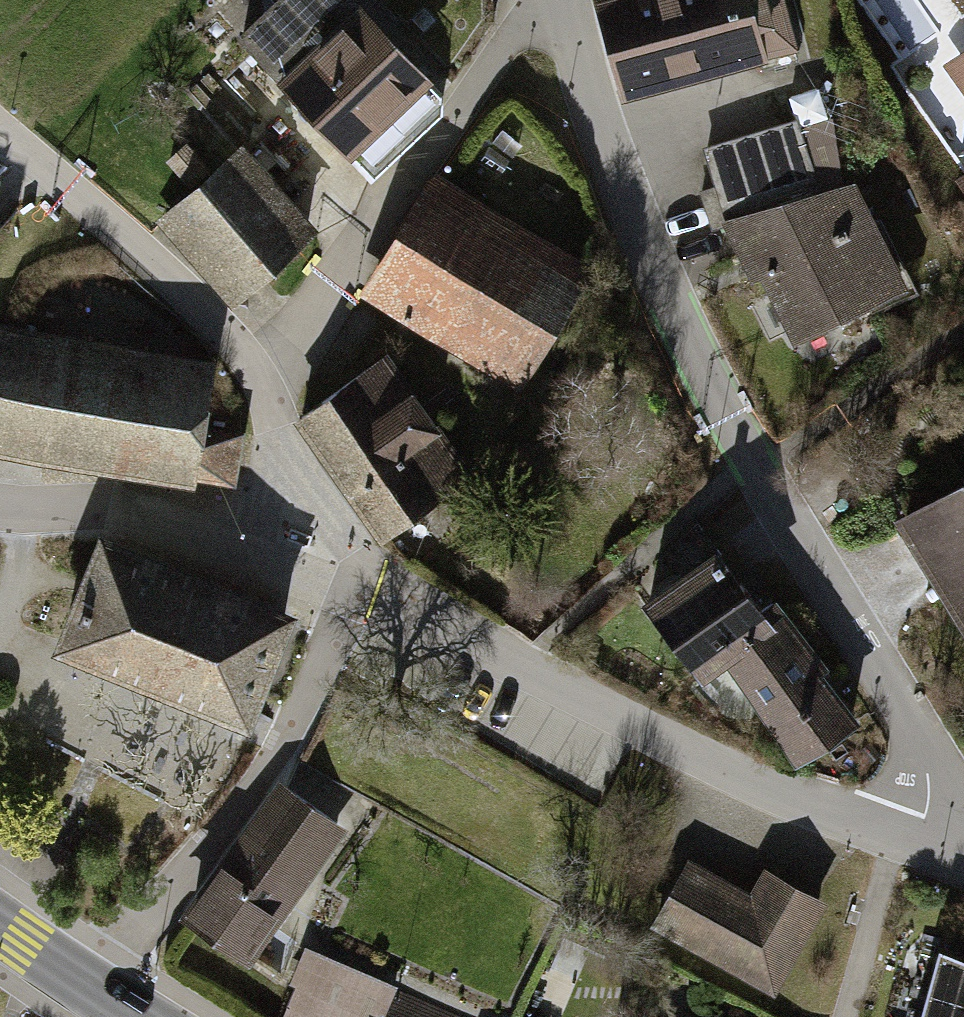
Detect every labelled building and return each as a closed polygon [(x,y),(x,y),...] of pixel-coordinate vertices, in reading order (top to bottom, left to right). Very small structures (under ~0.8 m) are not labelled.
[(368,172),(456,83),(377,0),(281,0),(244,38),(368,172)] [(628,103),(808,57),(793,0),(598,0),(628,103)] [(950,66),(963,87),(963,56),(950,66)] [(700,143),(721,220),(842,179),(832,125),(796,129),(796,118),(700,143)] [(206,169),(186,146),(170,161),(191,183),(206,169)] [(233,157),(169,213),(240,294),(304,239),(233,157)] [(908,287),(849,177),(842,179),(721,220),(751,285),(760,281),(791,347),(908,287)] [(954,183),(963,198),(963,177),(954,183)] [(465,199),(429,183),(379,268),(418,291),(403,314),(428,329),(441,306),(534,359),(574,290),(509,252),(521,232),(465,199)] [(210,369),(0,333),(0,440),(232,479),(240,434),(200,428),(210,369)] [(385,358),(302,416),(384,533),(467,475),(385,358)] [(895,526),(963,641),(963,486),(895,526)] [(699,672),(729,652),(770,621),(761,609),(696,525),(659,559),(678,584),(649,605),(699,672)] [(244,714),(284,616),(105,543),(65,640),(244,714)] [(772,602),(761,609),(770,621),(729,652),(802,757),(851,722),(813,675),(824,667),(772,602)] [(335,822),(285,786),(192,914),(243,951),(245,947),(260,957),(272,941),(257,931),(335,822)] [(647,931),(767,1005),(828,908),(762,868),(743,899),(689,864),(647,931)] [(308,945),(289,985),(297,989),(284,1016),(464,1016),(308,945)] [(932,949),(914,1016),(963,1016),(963,962),(932,949)]
